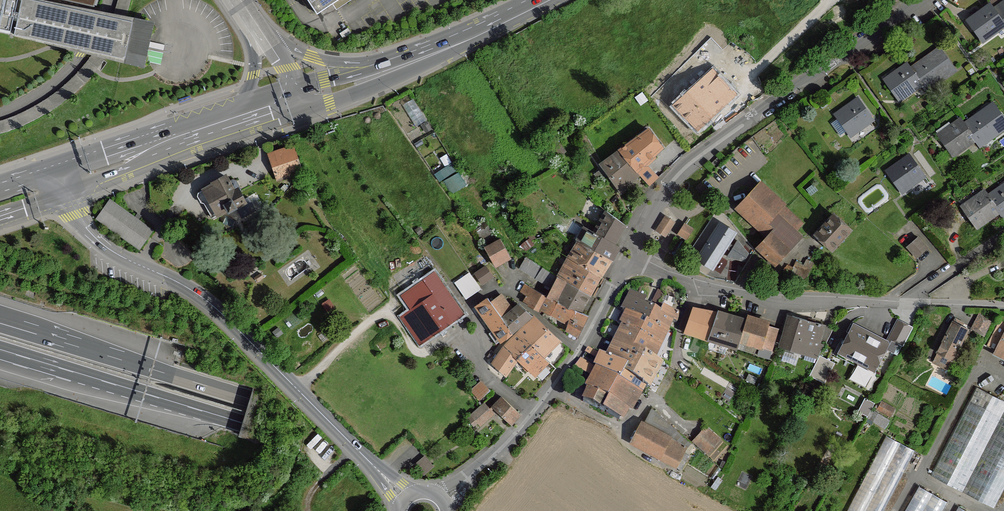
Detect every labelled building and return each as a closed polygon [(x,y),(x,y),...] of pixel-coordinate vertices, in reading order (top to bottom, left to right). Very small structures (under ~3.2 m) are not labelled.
[(10,35),(14,21),(17,22),(14,35),(56,45),(84,51),(125,60),(134,22),(105,16),(33,0),(22,0),(19,13),(16,12),(18,0),(0,0),(0,33),(10,35)] [(318,14),(339,0),(309,0),(318,14)] [(994,9),(1003,23),(1003,2),(994,9)] [(994,9),(990,4),(981,11),(983,14),(970,23),(983,41),(997,31),(995,29),(1003,23),(994,9)] [(947,10),(940,15),(950,28),(957,23),(947,10)] [(946,28),(938,17),(926,25),(934,37),(946,28)] [(934,37),(926,25),(920,29),(928,41),(934,37)] [(922,61),(911,69),(920,82),(924,88),(936,80),(938,83),(955,70),(942,51),(924,63),(922,61)] [(911,69),(907,64),(898,70),(900,73),(887,82),(900,101),(913,91),(911,88),(920,82),(911,69)] [(712,71),(676,105),(698,129),(734,95),(712,71)] [(417,124),(427,119),(416,98),(406,103),(417,124)] [(871,117),(858,99),(849,105),(851,108),(838,117),(851,136),(864,126),(862,123),(871,117)] [(965,124),(975,138),(979,143),(990,136),(992,138),(1003,130),(1003,118),(996,107),(978,119),(977,116),(965,124)] [(965,124),(961,119),(952,126),(954,129),(941,138),(954,156),(968,146),(966,144),(975,138),(965,124)] [(620,150),(637,172),(646,164),(662,147),(649,129),(620,150)] [(293,147),(269,154),(273,167),(278,180),(301,172),(295,150),(293,147)] [(620,189),(637,172),(620,150),(602,164),(620,189)] [(923,174),(910,155),(900,162),(902,165),(889,174),(902,192),(916,183),(914,180),(923,174)] [(454,160),(436,171),(441,179),(459,169),(454,160)] [(646,164),(637,172),(649,186),(658,179),(646,164)] [(460,170),(446,178),(454,191),(468,183),(460,170)] [(214,184),(203,191),(216,216),(228,209),(224,202),(233,197),(238,206),(244,203),(243,201),(238,191),(237,190),(234,191),(229,181),(226,176),(214,183),(214,184)] [(233,179),(229,181),(234,191),(237,190),(238,191),(241,189),(236,180),(233,179)] [(761,183),(737,208),(767,237),(770,234),(788,251),(802,237),(796,231),(777,213),(783,206),(784,205),(761,183)] [(988,196),(998,210),(1002,215),(1003,214),(1003,189),(1002,191),(1000,188),(988,196)] [(216,216),(203,191),(199,192),(198,196),(201,203),(204,203),(209,212),(212,218),(216,216)] [(988,196),(985,191),(975,198),(978,201),(965,210),(977,228),(991,218),(989,216),(998,210),(988,196)] [(236,208),(238,206),(233,197),(224,202),(228,209),(229,212),(236,208)] [(249,198),(243,201),(244,203),(238,206),(236,208),(242,218),(256,210),(249,198)] [(109,200),(97,219),(140,248),(153,230),(109,200)] [(802,224),(783,206),(777,213),(796,231),(802,224)] [(608,212),(595,234),(614,244),(626,225),(608,212)] [(666,213),(657,229),(668,236),(678,220),(666,213)] [(834,216),(817,234),(832,249),(850,230),(834,216)] [(717,218),(694,258),(713,268),(736,228),(717,218)] [(804,222),(802,224),(796,231),(802,237),(810,228),(804,222)] [(685,224),(679,234),(687,240),(694,230),(685,224)] [(477,233),(485,248),(498,241),(488,226),(477,233)] [(586,228),(578,242),(610,260),(618,247),(614,244),(595,234),(586,228)] [(770,234),(767,237),(758,247),(776,264),(788,251),(770,234)] [(928,248),(918,238),(908,247),(917,258),(928,248)] [(498,241),(485,248),(493,261),(494,264),(509,255),(503,243),(501,239),(498,241)] [(735,239),(728,254),(744,261),(751,246),(735,239)] [(578,242),(569,257),(600,276),(601,275),(598,273),(602,267),(605,269),(610,260),(578,242)] [(587,293),(590,295),(593,296),(621,248),(618,247),(610,260),(605,269),(602,267),(598,273),(601,275),(600,276),(569,257),(568,259),(596,276),(587,293)] [(552,288),(559,278),(558,278),(526,257),(520,267),(552,288)] [(559,278),(566,282),(587,293),(596,276),(568,259),(558,278),(559,278)] [(430,267),(422,272),(428,279),(435,274),(430,267)] [(493,277),(486,267),(475,274),(482,284),(493,277)] [(396,285),(404,296),(428,279),(422,272),(419,268),(396,285)] [(481,289),(469,273),(454,283),(466,299),(474,294),(481,289)] [(404,317),(421,342),(462,313),(455,303),(435,274),(428,279),(404,296),(414,310),(404,317)] [(559,278),(552,288),(547,296),(557,301),(561,292),(566,282),(559,278)] [(566,282),(561,292),(585,304),(590,295),(587,293),(566,282)] [(530,305),(536,290),(525,284),(521,293),(527,296),(525,300),(530,305)] [(550,314),(557,303),(558,302),(557,301),(547,296),(536,290),(530,305),(550,315),(550,314)] [(561,292),(557,301),(558,302),(557,303),(574,311),(580,314),(581,312),(585,304),(561,292)] [(508,313),(512,310),(501,295),(491,302),(502,318),(508,313)] [(649,324),(655,312),(643,306),(646,301),(633,295),(631,300),(629,299),(623,311),(649,324)] [(512,333),(502,318),(491,302),(488,298),(477,305),(495,330),(498,335),(502,340),(502,341),(512,333)] [(567,322),(574,311),(557,303),(550,314),(567,322)] [(519,328),(532,315),(519,305),(512,310),(508,313),(519,328)] [(649,324),(665,332),(671,321),(677,322),(680,313),(663,308),(661,314),(655,312),(649,324)] [(685,333),(698,338),(707,311),(694,308),(685,333)] [(580,314),(574,311),(567,322),(563,332),(576,344),(593,318),(588,315),(581,312),(580,314)] [(649,359),(653,358),(665,332),(649,324),(623,311),(617,323),(619,324),(626,328),(641,335),(634,351),(641,354),(640,355),(649,359)] [(708,341),(709,338),(718,312),(707,311),(698,338),(703,339),(708,341)] [(740,341),(746,320),(738,317),(737,319),(718,312),(709,338),(738,347),(740,341)] [(519,328),(508,313),(502,318),(512,333),(519,328)] [(992,320),(979,314),(972,329),(984,335),(992,320)] [(824,325),(792,316),(783,346),(818,357),(824,345),(818,343),(824,325)] [(740,341),(745,342),(757,346),(760,347),(762,347),(768,326),(747,318),(746,320),(740,341)] [(555,342),(533,319),(523,327),(546,352),(555,342)] [(898,320),(889,338),(902,345),(912,327),(898,320)] [(967,330),(953,323),(945,339),(959,347),(967,330)] [(626,328),(619,324),(611,340),(603,356),(605,358),(610,360),(626,328)] [(1003,335),(1003,327),(998,324),(987,346),(996,350),(1003,335)] [(887,342),(853,325),(842,348),(859,357),(858,359),(876,368),(886,349),(889,343),(887,342)] [(762,347),(772,350),(774,343),(778,329),(768,326),(762,347)] [(551,364),(555,359),(546,352),(523,327),(501,349),(515,363),(535,381),(551,364)] [(641,335),(626,328),(610,360),(627,368),(632,371),(640,355),(641,354),(634,351),(641,335)] [(668,335),(660,350),(666,353),(673,338),(668,335)] [(889,343),(886,349),(897,355),(902,345),(889,338),(887,342),(889,343)] [(959,347),(945,339),(938,351),(952,359),(959,347)] [(727,350),(729,344),(709,340),(708,346),(727,350)] [(745,342),(743,350),(754,354),(757,346),(745,342)] [(594,358),(597,352),(588,347),(584,353),(585,353),(594,358)] [(762,347),(760,347),(758,355),(769,359),(772,350),(762,347)] [(515,363),(501,349),(491,364),(504,375),(515,363)] [(605,358),(603,356),(597,352),(594,358),(591,366),(595,369),(599,371),(605,358)] [(663,364),(653,358),(649,359),(640,355),(632,371),(627,368),(623,375),(646,389),(650,390),(663,364)] [(834,363),(820,356),(810,376),(825,383),(834,363)] [(627,368),(610,360),(605,358),(599,371),(603,373),(619,382),(623,375),(627,368)] [(581,359),(580,359),(574,368),(580,372),(586,375),(591,366),(581,359)] [(580,372),(574,368),(562,386),(569,391),(580,372)] [(599,371),(595,369),(584,388),(587,390),(593,393),(603,373),(599,371)] [(619,382),(603,373),(593,393),(607,400),(630,411),(632,413),(643,394),(619,382)] [(646,389),(623,375),(619,382),(643,394),(646,389)] [(472,387),(481,398),(492,388),(483,378),(472,387)] [(962,491),(1003,410),(1003,401),(978,387),(932,475),(962,491)] [(581,401),(602,411),(607,400),(593,393),(587,390),(581,401)] [(511,426),(522,415),(501,397),(491,406),(511,426)] [(624,422),(630,411),(607,400),(602,411),(624,422)] [(480,427),(495,414),(484,402),(471,414),(478,424),(480,427)] [(895,409),(882,402),(878,409),(891,416),(895,409)] [(645,424),(670,437),(676,430),(653,409),(645,424)] [(889,420),(872,410),(867,417),(885,427),(889,420)] [(994,507),(1003,487),(1003,410),(962,491),(994,507)] [(478,424),(471,414),(467,418),(473,427),(478,424)] [(670,437),(645,424),(635,444),(658,457),(670,437)] [(707,428),(694,442),(707,453),(720,439),(707,428)] [(676,430),(670,437),(686,445),(689,442),(676,430)] [(686,445),(670,437),(658,457),(675,466),(686,445)] [(885,437),(847,510),(886,510),(916,453),(885,437)] [(419,461),(415,464),(424,475),(434,467),(425,456),(419,461)] [(920,488),(906,510),(942,510),(946,503),(920,488)]
